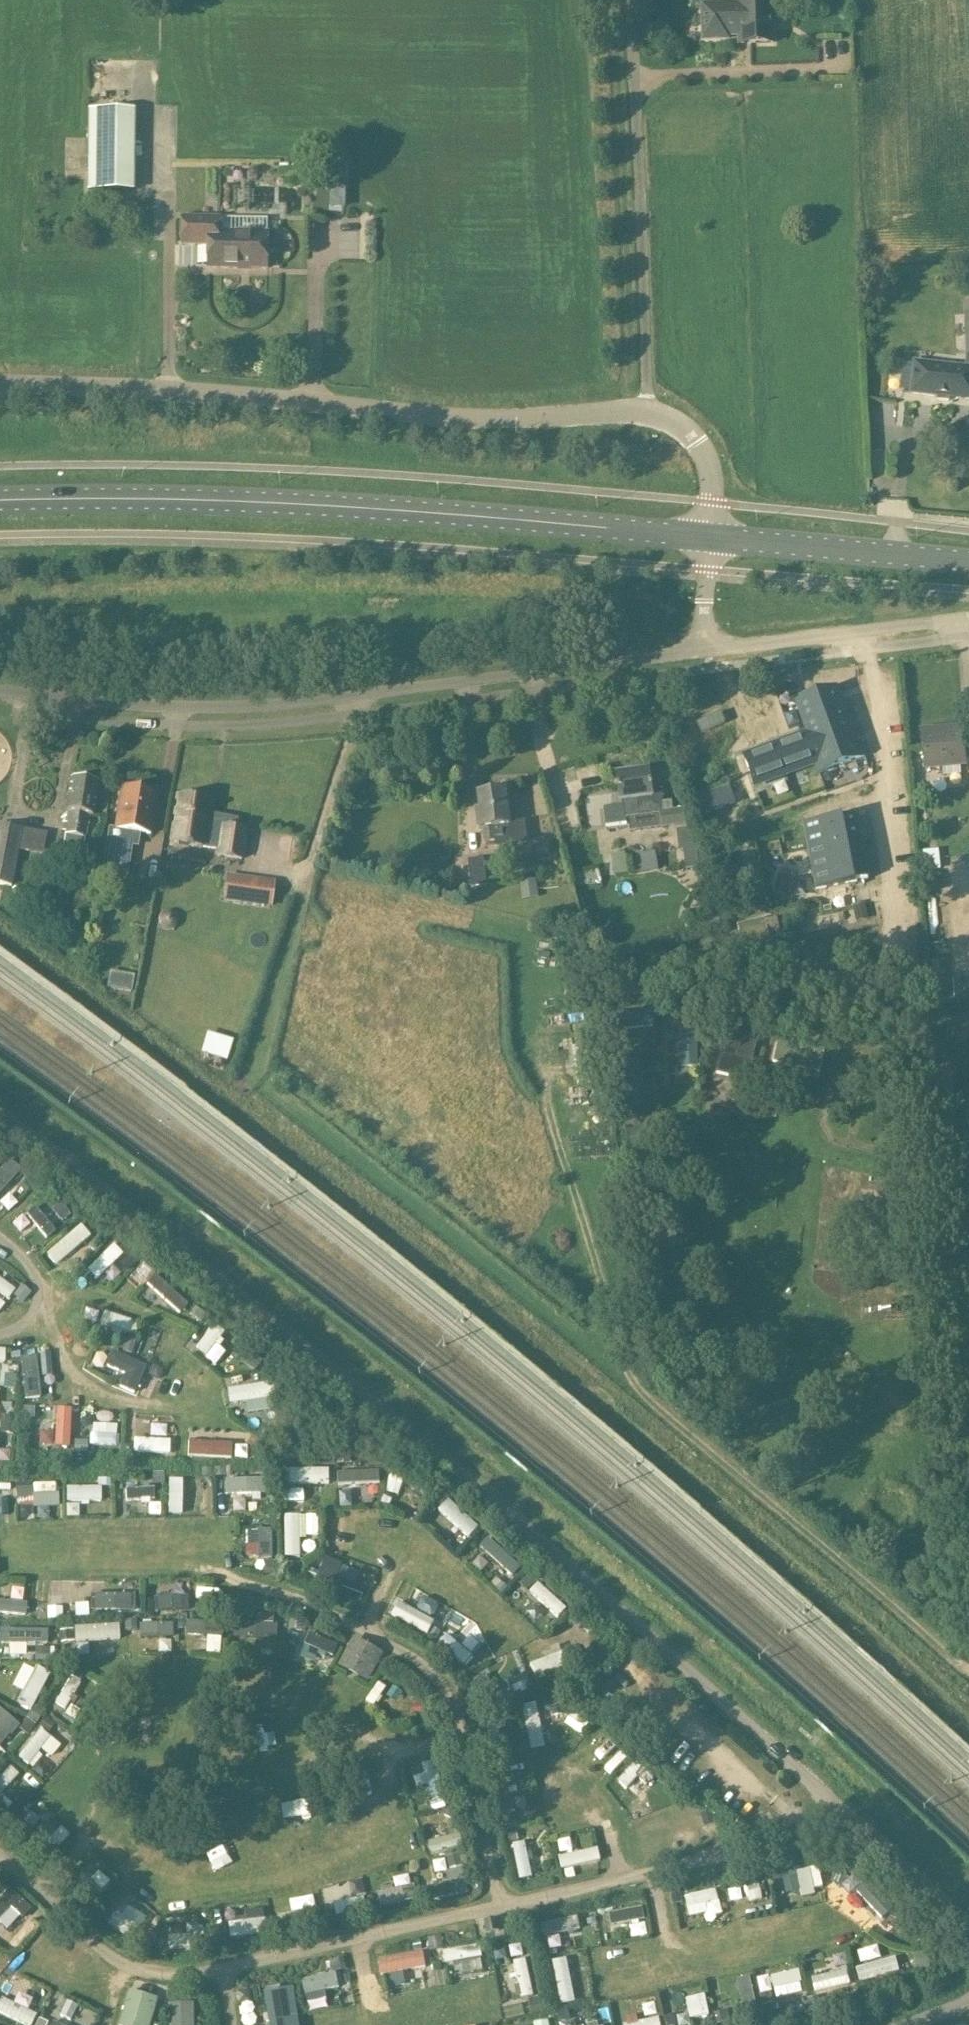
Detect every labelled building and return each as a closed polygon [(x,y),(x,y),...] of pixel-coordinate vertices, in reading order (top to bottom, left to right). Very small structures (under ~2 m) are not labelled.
[(740,35),(741,44),(774,43),(773,3),(739,4),(740,6),(741,35),(740,35)] [(704,7),(705,40),(729,39),(728,36),(740,35),(741,35),(740,6),(704,7)] [(136,192),(138,111),(90,110),(90,146),(83,146),(82,159),(89,159),(89,192),(136,192)] [(333,204),(347,203),(346,184),(332,185),(333,204)] [(268,270),(268,254),(273,254),(276,251),(276,243),(273,239),(268,239),(268,235),(220,234),(220,220),(184,219),(184,245),(210,245),(209,269),(268,270)] [(912,394),(935,397),(938,402),(950,403),(953,399),(968,401),(968,371),(966,370),(916,364),(916,366),(913,389),(912,394)] [(848,721),(836,689),(798,703),(799,705),(792,708),(798,723),(804,720),(809,734),(745,758),(755,787),(759,785),(760,789),(775,784),(774,780),(779,778),(781,782),(796,776),(794,772),(800,770),(801,774),(816,769),(815,765),(818,764),(821,773),(864,757),(850,720),(848,721)] [(962,729),(922,732),(925,760),(927,760),(928,771),(950,769),(950,767),(965,766),(962,729)] [(623,807),(605,809),(607,826),(627,824),(627,819),(629,819),(630,831),(662,826),(661,814),(662,814),(662,812),(673,810),(672,801),(663,803),(665,791),(663,791),(653,790),(650,772),(618,777),(621,803),(623,803),(623,807)] [(68,813),(64,834),(65,835),(63,850),(82,853),(89,817),(93,818),(98,786),(70,780),(65,813),(68,813)] [(156,794),(118,788),(112,830),(109,829),(103,869),(128,873),(132,847),(138,848),(140,834),(150,836),(156,794)] [(706,815),(735,803),(729,788),(700,799),(706,815)] [(481,812),(477,812),(480,830),(483,830),(485,843),(497,842),(497,848),(528,844),(525,823),(510,825),(506,792),(479,795),(481,812)] [(178,798),(171,843),(202,847),(202,849),(215,851),(214,858),(244,862),(249,830),(237,829),(238,820),(207,813),(208,802),(178,798)] [(661,814),(662,826),(685,824),(684,811),(683,809),(673,810),(662,812),(662,814),(661,814)] [(871,880),(859,816),(804,827),(816,890),(871,880)] [(12,888),(20,848),(31,850),(34,832),(23,830),(23,831),(0,826),(0,886),(12,888)] [(694,830),(679,832),(681,851),(685,850),(688,869),(699,868),(694,830)] [(626,854),(611,855),(613,875),(628,873),(626,854)] [(484,859),(469,861),(472,888),(488,886),(484,859)] [(275,882),(227,875),(223,902),(272,908),(275,882)] [(577,889),(602,884),(601,878),(576,883),(577,889)] [(540,898),(537,880),(521,882),(523,900),(540,898)] [(29,901),(23,886),(12,890),(19,906),(29,901)] [(123,991),(130,992),(132,982),(125,980),(123,991)] [(749,1082),(760,1035),(729,1028),(718,1074),(749,1082)] [(230,1059),(236,1040),(209,1032),(203,1051),(230,1059)] [(682,1066),(700,1066),(699,1038),(682,1038),(682,1066)] [(774,1063),(820,1074),(826,1050),(779,1040),(774,1063)] [(13,1197),(3,1187),(11,1178),(1,1169),(0,1170),(0,1210),(13,1197)] [(47,1237),(57,1229),(35,1205),(26,1213),(47,1237)] [(46,1252),(54,1264),(90,1240),(81,1228),(46,1252)] [(113,1248),(89,1270),(97,1279),(121,1257),(113,1248)] [(9,1299),(16,1288),(0,1278),(0,1293),(9,1299)] [(88,1306),(82,1323),(128,1339),(134,1322),(88,1306)] [(199,1327),(190,1349),(220,1361),(229,1339),(199,1327)] [(124,1371),(120,1388),(139,1392),(146,1363),(108,1353),(105,1366),(124,1371)] [(38,1356),(22,1357),(23,1398),(40,1398),(38,1356)] [(249,1412),(270,1410),(269,1397),(275,1396),(274,1383),(230,1387),(231,1403),(248,1401),(249,1412)] [(55,1444),(70,1444),(71,1407),(56,1407),(55,1444)] [(91,1445),(118,1446),(118,1424),(92,1423),(91,1445)] [(167,1437),(168,1425),(151,1425),(151,1436),(167,1437)] [(55,1445),(55,1432),(41,1431),(41,1445),(55,1445)] [(135,1437),(134,1452),(170,1454),(171,1439),(135,1437)] [(189,1442),(189,1457),(235,1457),(235,1442),(189,1442)] [(330,1484),(330,1469),(284,1468),(283,1483),(330,1484)] [(339,1471),(339,1484),(380,1483),(380,1470),(339,1471)] [(269,1478),(226,1479),(227,1494),(269,1493),(269,1478)] [(59,1506),(58,1483),(33,1484),(34,1507),(59,1506)] [(169,1484),(169,1497),(203,1497),(203,1485),(169,1484)] [(143,1515),(154,1514),(152,1486),(126,1487),(127,1499),(141,1498),(143,1515)] [(67,1487),(67,1502),(102,1502),(102,1487),(67,1487)] [(305,1500),(304,1489),(289,1490),(290,1501),(305,1500)] [(451,1498),(440,1508),(468,1538),(479,1527),(451,1498)] [(26,1517),(47,1516),(46,1507),(26,1508),(26,1517)] [(287,1514),(286,1556),(303,1557),(304,1514),(287,1514)] [(306,1536),(320,1536),(320,1514),(307,1514),(306,1536)] [(275,1557),(274,1528),(248,1529),(249,1543),(260,1542),(261,1557),(275,1557)] [(490,1535),(481,1544),(513,1577),(522,1568),(490,1535)] [(330,1556),(316,1580),(358,1605),(368,1589),(354,1581),(359,1573),(330,1556)] [(547,1608),(559,1618),(569,1608),(539,1582),(528,1594),(533,1599),(524,1608),(537,1619),(547,1608)] [(152,1610),(190,1609),(190,1596),(151,1597),(152,1610)] [(98,1612),(140,1610),(140,1597),(98,1599),(98,1612)] [(28,1613),(28,1600),(0,1600),(0,1612),(28,1613)] [(400,1601),(392,1615),(429,1635),(436,1621),(400,1601)] [(234,1615),(235,1644),(276,1642),(275,1614),(234,1615)] [(208,1652),(223,1653),(224,1622),(187,1620),(186,1635),(209,1636),(208,1652)] [(140,1622),(140,1637),(174,1636),(174,1621),(140,1622)] [(61,1627),(61,1642),(120,1639),(119,1624),(61,1627)] [(49,1643),(49,1629),(1,1628),(1,1641),(9,1641),(9,1655),(26,1656),(26,1643),(49,1643)] [(333,1660),(338,1646),(296,1628),(290,1642),(333,1660)] [(442,1644),(464,1663),(471,1655),(449,1636),(442,1644)] [(341,1663),(369,1678),(381,1656),(353,1641),(341,1663)] [(53,1659),(54,1646),(38,1645),(37,1657),(53,1659)] [(572,1650),(532,1662),(536,1677),(577,1664),(572,1650)] [(12,1687),(22,1692),(16,1702),(31,1710),(50,1674),(25,1662),(12,1687)] [(54,1703),(66,1709),(80,1683),(68,1677),(54,1703)] [(525,1704),(530,1750),(545,1749),(540,1703),(525,1704)] [(32,1734),(42,1710),(31,1705),(21,1729),(32,1734)] [(0,1747),(20,1726),(0,1707),(0,1747)] [(43,1749),(52,1757),(62,1746),(43,1728),(18,1756),(28,1765),(43,1749)] [(263,1752),(280,1748),(277,1730),(259,1733),(263,1752)] [(437,1759),(421,1765),(437,1809),(453,1803),(437,1759)] [(12,1802),(2,1795),(19,1772),(10,1766),(0,1779),(0,1813),(3,1815),(12,1802)] [(622,1780),(634,1793),(646,1782),(633,1769),(622,1780)] [(50,1851),(70,1838),(64,1828),(44,1842),(50,1851)] [(430,1840),(431,1852),(463,1848),(462,1836),(430,1840)] [(572,1839),(560,1840),(560,1854),(573,1854),(572,1839)] [(528,1841),(515,1843),(519,1879),(532,1877),(528,1841)] [(563,1876),(600,1873),(598,1851),(562,1854),(563,1876)] [(112,1886),(96,1857),(73,1870),(88,1898),(112,1886)] [(835,1880),(882,1922),(895,1907),(849,1865),(835,1880)] [(800,1870),(801,1892),(824,1891),(823,1869),(800,1870)] [(396,1888),(378,1890),(380,1905),(416,1900),(413,1874),(394,1877),(396,1888)] [(706,1919),(724,1914),(717,1888),(686,1896),(691,1917),(704,1913),(706,1919)] [(5,1931),(31,1909),(13,1889),(0,1900),(0,1926),(5,1931)] [(130,1905),(124,1914),(117,1910),(109,1925),(134,1940),(149,1917),(130,1905)] [(647,1919),(645,1907),(610,1911),(612,1924),(647,1919)] [(548,1934),(582,1928),(579,1916),(546,1921),(548,1934)] [(267,1919),(231,1921),(232,1937),(268,1935),(267,1919)] [(631,1921),(633,1937),(648,1935),(647,1920),(631,1921)] [(548,1935),(551,1948),(563,1946),(560,1933),(548,1935)] [(460,1962),(462,1973),(485,1969),(480,1945),(443,1952),(446,1965),(460,1962)] [(879,1945),(866,1948),(870,1962),(882,1958),(879,1945)] [(380,1975),(393,1975),(393,1985),(404,1984),(404,1970),(426,1969),(425,1954),(379,1956),(380,1975)] [(857,1967),(861,1982),(901,1971),(897,1956),(857,1967)] [(527,1957),(514,1960),(522,1998),(535,1995),(527,1957)] [(568,1957),(553,1960),(562,2004),(577,2001),(568,1957)] [(773,1974),(777,1998),(804,1993),(800,1969),(773,1974)] [(816,1993),(851,1984),(848,1969),(812,1978),(816,1993)] [(307,1993),(322,1988),(328,2008),(342,2004),(332,1972),(304,1981),(307,1993)] [(759,1976),(761,1992),(773,1991),(771,1975),(759,1976)] [(751,1976),(738,1980),(745,2008),(758,2005),(751,1976)] [(270,2024),(300,2024),(297,1987),(268,1989),(270,2024)] [(160,1998),(131,1989),(120,2024),(152,2024),(160,1998)] [(36,2013),(30,2011),(33,1998),(18,1993),(15,2002),(0,1997),(0,2015),(32,2024),(33,2024),(36,2013)] [(687,1998),(691,2019),(711,2015),(706,1993),(687,1998)] [(195,2004),(171,2004),(171,2024),(196,2024),(195,2004)] [(664,2017),(665,2024),(686,2024),(691,2024),(689,2013),(664,2017)] [(630,2024),(663,2024),(660,2015),(630,2024)] [(561,2021),(561,2024),(604,2024),(603,2020),(585,2024),(583,2017),(561,2021)]
